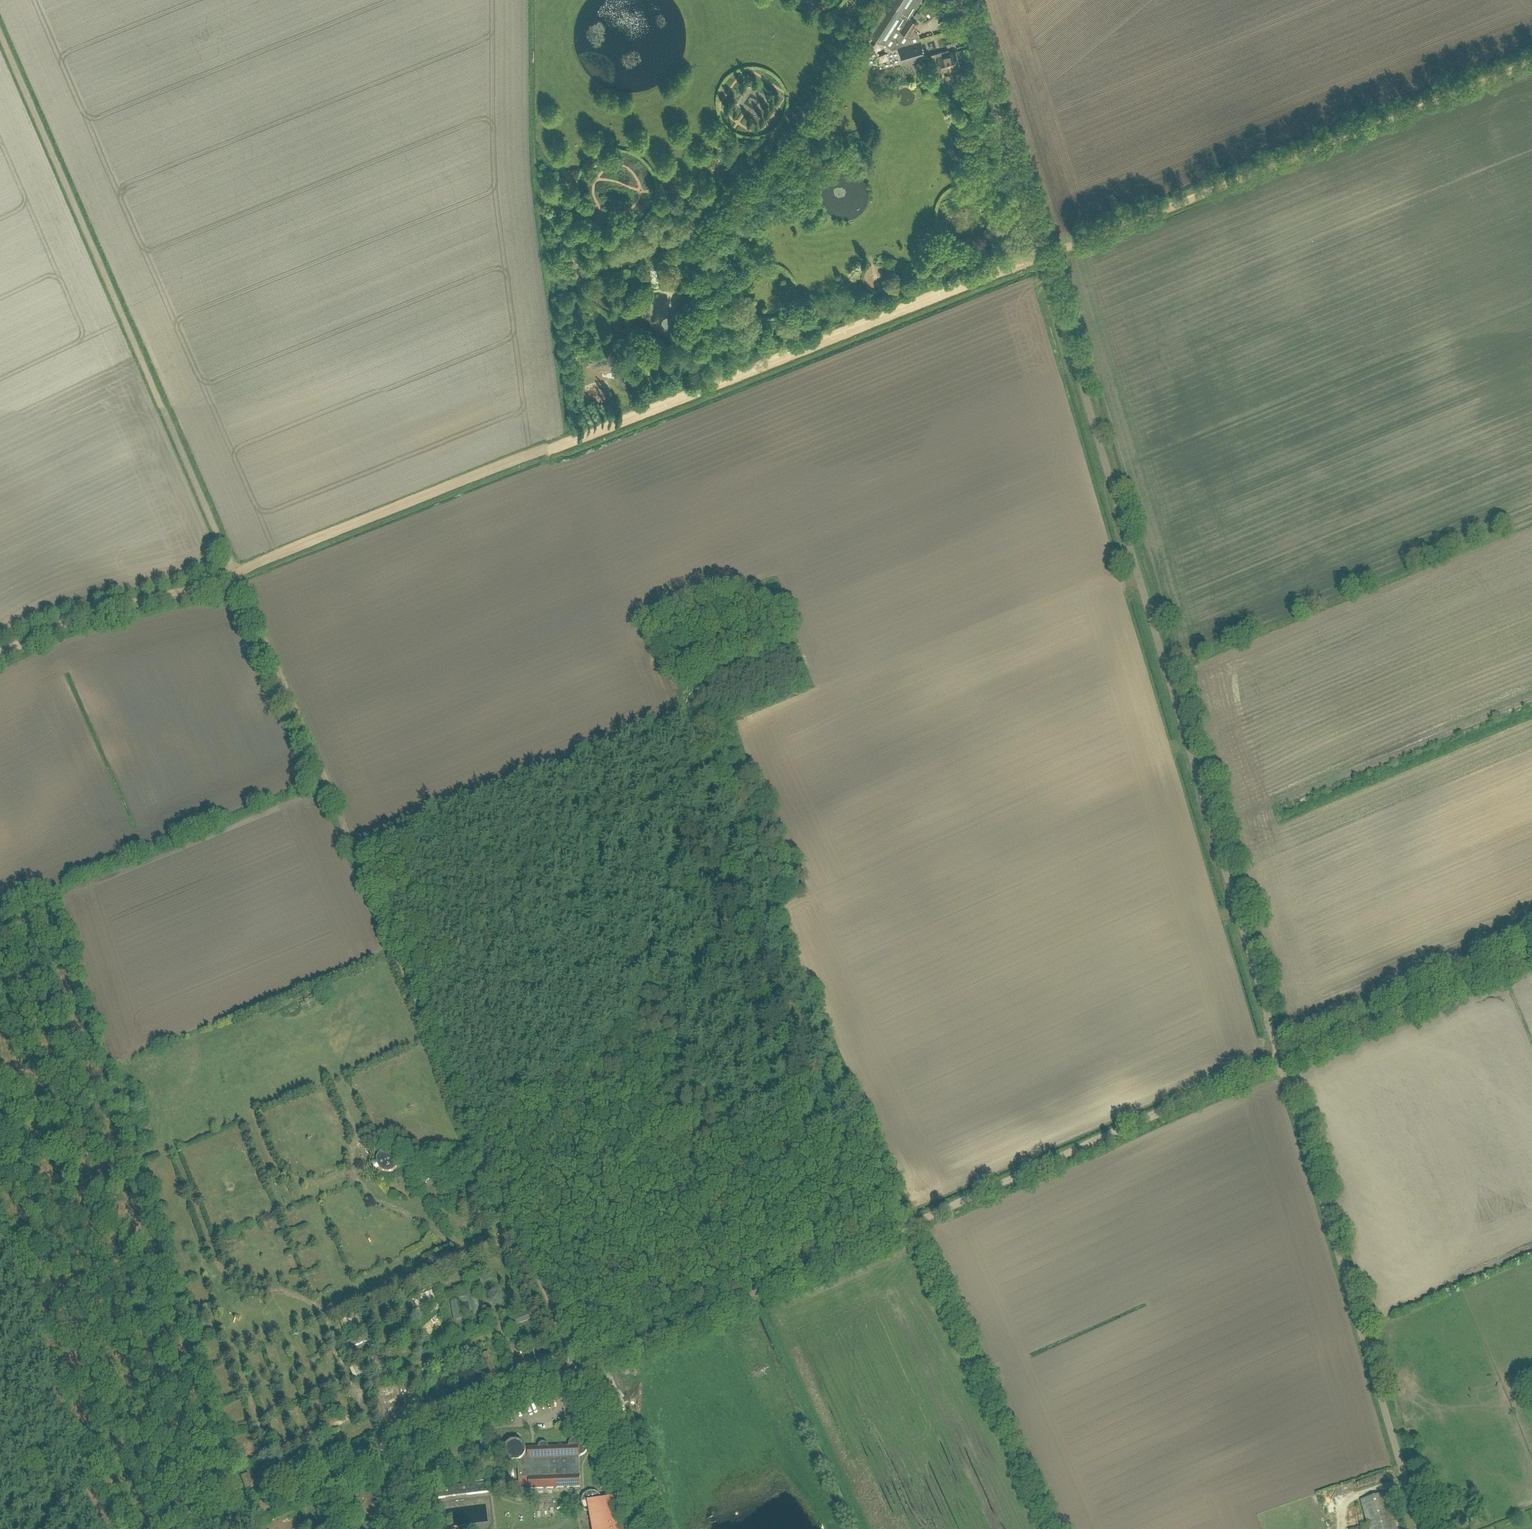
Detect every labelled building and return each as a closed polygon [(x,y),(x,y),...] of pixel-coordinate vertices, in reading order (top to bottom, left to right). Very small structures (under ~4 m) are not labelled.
[(869,33),(893,49),(900,47),(903,60),(925,55),(919,33),(914,29),(918,22),(910,17),(921,0),(890,0),(869,33)] [(949,53),(947,49),(931,53),(936,70),(941,68),(942,71),(944,70),(947,78),(961,74),(959,66),(960,65),(956,50),(949,53)] [(739,104),(758,117),(768,102),(750,89),(739,104)] [(457,1320),(468,1318),(466,1301),(455,1302),(457,1320)] [(291,1305),(285,1306),(289,1323),(295,1321),(291,1305)] [(376,1320),(378,1326),(388,1322),(386,1317),(376,1320)] [(427,1330),(433,1337),(439,1331),(438,1330),(446,1323),(441,1318),(427,1330)] [(290,1340),(293,1350),(299,1348),(297,1338),(290,1340)] [(365,1338),(349,1343),(351,1349),(366,1345),(365,1338)] [(273,1359),(278,1357),(275,1348),(270,1350),(273,1359)] [(411,1353),(399,1358),(402,1363),(413,1358),(411,1353)] [(363,1366),(352,1372),(356,1381),(367,1376),(363,1366)] [(580,1438),(578,1438),(577,1438),(576,1439),(575,1439),(574,1439),(573,1440),(572,1441),(571,1442),(570,1444),(569,1445),(569,1446),(569,1447),(569,1448),(549,1449),(549,1448),(549,1447),(548,1446),(547,1445),(546,1444),(545,1444),(543,1444),(542,1444),(541,1444),(540,1445),(539,1446),(539,1447),(539,1448),(539,1449),(539,1451),(526,1452),(526,1451),(526,1450),(526,1449),(525,1448),(524,1446),(523,1445),(522,1444),(521,1443),(520,1443),(519,1442),(518,1442),(516,1442),(515,1442),(514,1442),(513,1442),(512,1443),(511,1443),(509,1444),(509,1445),(508,1445),(507,1447),(506,1448),(506,1449),(506,1450),(505,1451),(505,1452),(505,1453),(505,1454),(506,1455),(506,1456),(507,1457),(507,1459),(508,1459),(509,1460),(510,1461),(512,1462),(513,1462),(514,1463),(515,1463),(516,1463),(518,1463),(519,1462),(520,1484),(530,1483),(530,1491),(580,1488),(579,1458),(581,1457),(583,1457),(584,1456),(585,1455),(586,1454),(587,1453),(587,1452),(588,1451),(588,1450),(588,1449),(588,1448),(588,1447),(588,1446),(588,1445),(587,1444),(586,1442),(585,1441),(584,1440),(583,1439),(582,1439),(581,1438),(580,1438)] [(491,1482),(432,1489),(433,1500),(493,1493),(491,1482)] [(378,1517),(377,1492),(360,1493),(360,1499),(353,1499),(353,1517),(369,1517),(369,1518),(378,1517)] [(592,1493),(591,1493),(590,1493),(588,1493),(587,1494),(586,1495),(585,1496),(584,1497),(583,1498),(583,1499),(583,1500),(582,1501),(582,1502),(582,1503),(582,1504),(582,1505),(582,1506),(583,1507),(583,1508),(584,1509),(584,1510),(586,1511),(587,1512),(588,1512),(589,1513),(593,1528),(630,1528),(629,1525),(623,1526),(618,1498),(602,1501),(602,1500),(602,1499),(601,1498),(601,1497),(600,1496),(599,1495),(598,1495),(597,1494),(595,1493),(594,1493),(592,1493)] [(1386,1495),(1361,1502),(1369,1528),(1396,1528),(1386,1495)] [(546,1518),(558,1519),(559,1513),(552,1512),(553,1505),(547,1504),(546,1518)] [(330,1524),(325,1509),(319,1511),(324,1526),(330,1524)] [(276,1521),(279,1528),(298,1528),(299,1528),(294,1514),(276,1521)]
